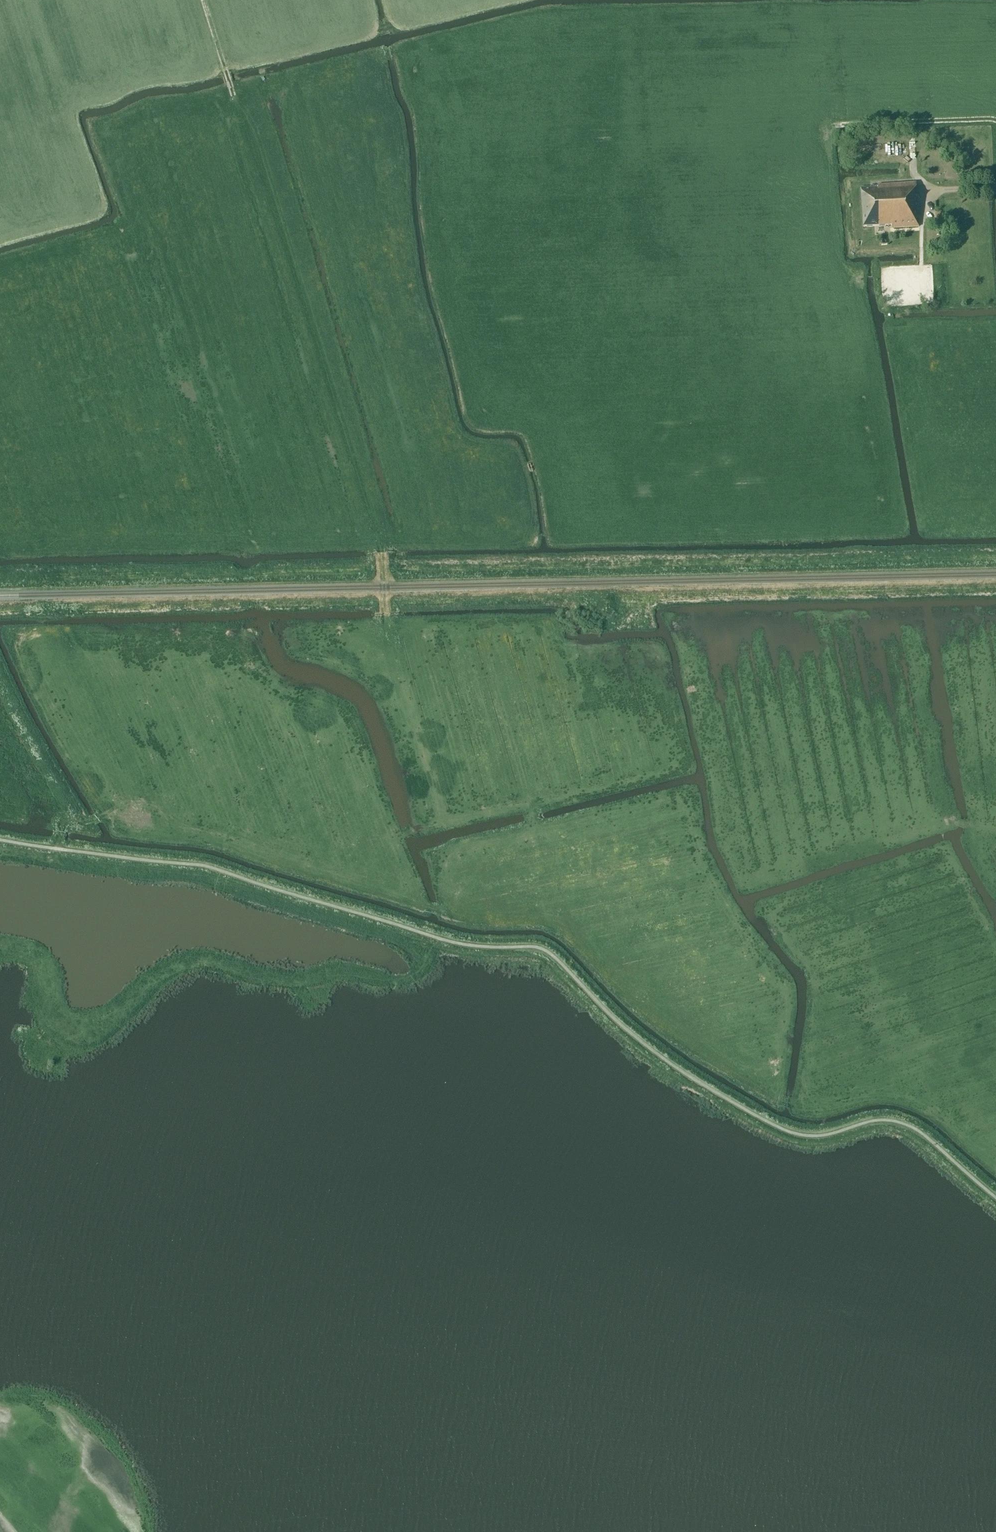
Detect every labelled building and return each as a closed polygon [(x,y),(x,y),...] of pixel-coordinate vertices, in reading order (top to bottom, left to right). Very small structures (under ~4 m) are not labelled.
[(861,188),(863,230),(919,227),(918,194),(916,194),(915,183),(895,184),(895,186),(861,188)]
